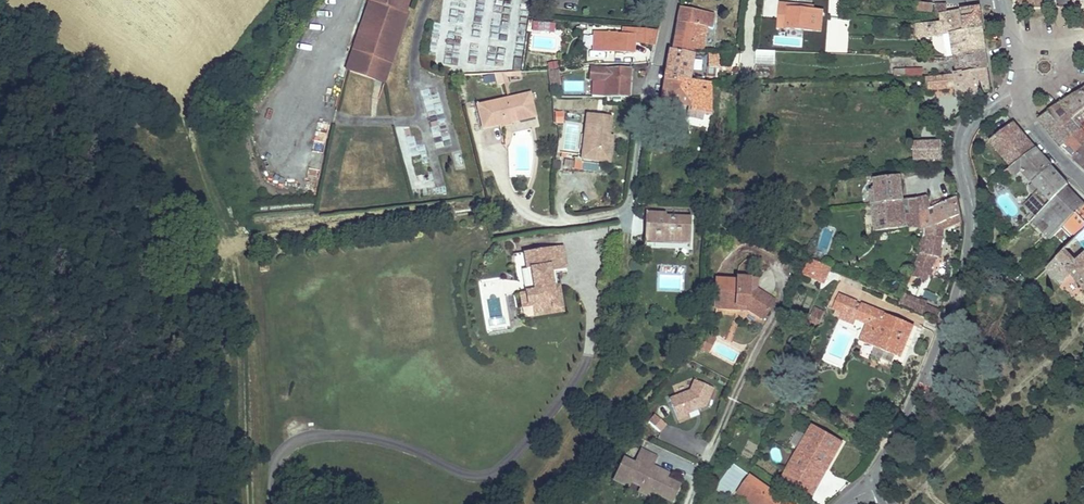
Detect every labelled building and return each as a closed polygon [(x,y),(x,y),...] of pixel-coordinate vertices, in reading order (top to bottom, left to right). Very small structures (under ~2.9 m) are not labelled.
[(410,0),(370,0),(347,70),(386,83),(410,12),(407,11),(410,0)] [(1046,0),(1019,0),(1021,10),(1047,8),(1046,0)] [(932,11),(933,3),(916,2),(916,11),(932,11)] [(779,28),(821,31),(822,11),(813,11),(800,10),(800,6),(781,4),(779,28)] [(946,4),(936,4),(936,15),(941,14),(941,15),(947,14),(946,4)] [(713,14),(680,7),(672,50),(692,53),(693,49),(701,50),(706,27),(711,28),(713,14)] [(979,8),(960,12),(964,33),(982,29),(979,8)] [(960,12),(947,14),(941,15),(942,22),(921,23),(921,37),(937,36),(944,35),(952,34),(955,57),(985,50),(982,29),(964,33),(960,12)] [(549,24),(538,23),(537,31),(548,32),(549,24)] [(634,42),(654,44),(656,30),(624,27),(624,34),(595,32),(593,51),(633,54),(634,42)] [(952,34),(944,35),(947,58),(955,57),(952,34)] [(672,50),(670,49),(664,80),(689,80),(693,53),(692,53),(672,50)] [(775,51),(756,50),(756,64),(775,65),(775,51)] [(985,50),(955,57),(958,74),(988,70),(985,50)] [(719,52),(708,52),(708,66),(719,66),(719,54),(719,52)] [(729,54),(719,54),(719,66),(729,67),(729,54)] [(628,97),(630,68),(590,68),(590,79),(593,79),(606,80),(606,97),(628,97)] [(557,70),(548,72),(550,86),(559,85),(557,70)] [(958,74),(926,77),(927,90),(957,87),(958,97),(991,92),(988,70),(958,74)] [(522,75),(521,72),(503,73),(506,83),(509,82),(507,76),(522,75)] [(503,73),(496,73),(500,85),(506,83),(503,73)] [(435,86),(421,89),(425,112),(448,107),(454,137),(464,135),(454,79),(434,83),(435,86)] [(606,80),(593,79),(592,97),(606,97),(606,80)] [(664,80),(661,101),(691,107),(690,111),(705,114),(711,115),(710,82),(698,80),(689,80),(664,80)] [(270,96),(276,100),(286,84),(280,81),(270,96)] [(1082,92),(1064,103),(1075,118),(1083,111),(1083,94),(1082,92)] [(529,93),(525,94),(528,107),(525,112),(518,113),(519,120),(535,116),(529,93)] [(525,94),(476,106),(482,129),(519,120),(518,113),(525,112),(528,107),(525,94)] [(1062,128),(1075,118),(1064,103),(1050,112),(1062,128)] [(705,114),(690,111),(689,118),(703,121),(705,114)] [(1075,118),(1062,128),(1052,136),(1061,147),(1081,132),(1083,136),(1083,111),(1075,118)] [(555,112),(554,123),(562,123),(563,112),(555,112)] [(1052,136),(1062,128),(1050,112),(1039,119),(1052,136)] [(608,135),(611,116),(588,114),(585,135),(591,136),(588,159),(609,162),(612,142),(608,141),(608,135)] [(1039,144),(1015,117),(994,136),(1019,163),(1039,144)] [(577,147),(578,126),(565,126),(564,147),(577,147)] [(432,129),(436,154),(438,153),(440,167),(452,166),(452,161),(461,160),(459,148),(451,150),(448,127),(432,129)] [(1083,149),(1083,136),(1081,132),(1061,147),(1073,158),(1083,149)] [(582,159),(588,159),(591,136),(585,135),(582,159)] [(913,144),(914,160),(942,159),(942,142),(913,144)] [(1039,183),(1060,164),(1039,144),(1019,163),(1018,170),(1026,178),(1030,174),(1039,183)] [(1073,158),(1083,168),(1083,149),(1073,158)] [(581,169),(582,160),(573,160),(573,169),(581,169)] [(1073,183),(1076,180),(1060,164),(1039,183),(1042,185),(1050,193),(1042,199),(1050,206),(1073,183)] [(873,203),(873,205),(903,201),(900,177),(872,180),(872,181),(875,181),(875,188),(871,191),(873,203)] [(1083,212),(1083,194),(1073,183),(1050,206),(1039,217),(1058,237),(1070,225),(1083,212)] [(1050,193),(1042,185),(1039,187),(1038,191),(1040,195),(1042,199),(1050,193)] [(927,196),(916,198),(919,230),(924,229),(926,229),(930,209),(927,196)] [(960,215),(957,197),(930,209),(926,229),(924,229),(920,253),(936,257),(939,258),(943,237),(937,237),(937,225),(960,215)] [(903,201),(873,205),(876,232),(906,228),(903,201)] [(1070,225),(1076,231),(1083,223),(1083,212),(1070,225)] [(645,214),(644,242),(690,244),(691,218),(664,217),(664,214),(645,214)] [(944,230),(962,221),(960,215),(937,225),(937,237),(943,237),(944,230)] [(1051,267),(1065,282),(1074,274),(1083,284),(1083,234),(1051,267)] [(522,308),(532,307),(533,316),(563,311),(559,285),(553,286),(551,271),(558,270),(566,269),(562,245),(524,252),(527,269),(531,268),(535,290),(525,292),(520,293),(522,308)] [(936,257),(920,253),(911,274),(926,280),(936,257)] [(829,267),(810,258),(804,273),(823,282),(829,267)] [(522,270),(525,292),(535,290),(531,268),(527,269),(522,270)] [(558,270),(551,271),(553,286),(559,285),(561,285),(558,270)] [(737,280),(716,280),(715,304),(736,305),(736,310),(748,310),(763,319),(774,301),(756,290),(753,288),(753,278),(737,278),(737,280)] [(925,290),(923,297),(936,302),(939,296),(925,290)] [(697,294),(691,291),(689,297),(695,300),(697,294)] [(856,315),(852,313),(856,303),(840,296),(835,309),(842,312),(840,317),(853,322),(855,318),(856,315)] [(904,307),(914,311),(918,301),(908,297),(904,307)] [(914,311),(937,321),(941,311),(918,301),(914,311)] [(861,305),(856,303),(852,313),(856,315),(855,318),(868,323),(860,341),(900,357),(913,325),(898,319),(896,322),(891,320),(892,317),(884,313),(884,315),(875,311),(875,310),(861,304),(861,305)] [(532,307),(522,308),(523,314),(528,317),(533,316),(532,307)] [(824,312),(815,308),(808,322),(821,328),(826,319),(822,317),(824,312)] [(492,333),(505,329),(503,322),(490,326),(492,333)] [(702,349),(708,352),(714,339),(708,336),(702,349)] [(706,407),(713,388),(694,381),(689,392),(669,401),(678,422),(688,418),(687,415),(706,407)] [(648,424),(659,434),(666,427),(654,417),(648,424)] [(842,442),(813,425),(791,466),(816,481),(825,466),(828,467),(842,442)] [(616,475),(630,482),(642,487),(643,485),(654,490),(652,492),(672,501),(680,484),(667,478),(661,475),(663,471),(652,465),(656,456),(642,449),(635,463),(624,458),(616,475)] [(816,481),(791,466),(783,480),(811,496),(819,483),(828,467),(825,466),(816,481)] [(628,487),(630,482),(616,475),(614,480),(628,487)] [(750,475),(744,485),(747,487),(744,491),(762,503),(791,503),(750,475)] [(643,485),(642,487),(639,492),(650,497),(652,492),(654,490),(643,485)] [(744,485),(738,494),(741,496),(752,503),(762,503),(744,491),(747,487),(744,485)]
